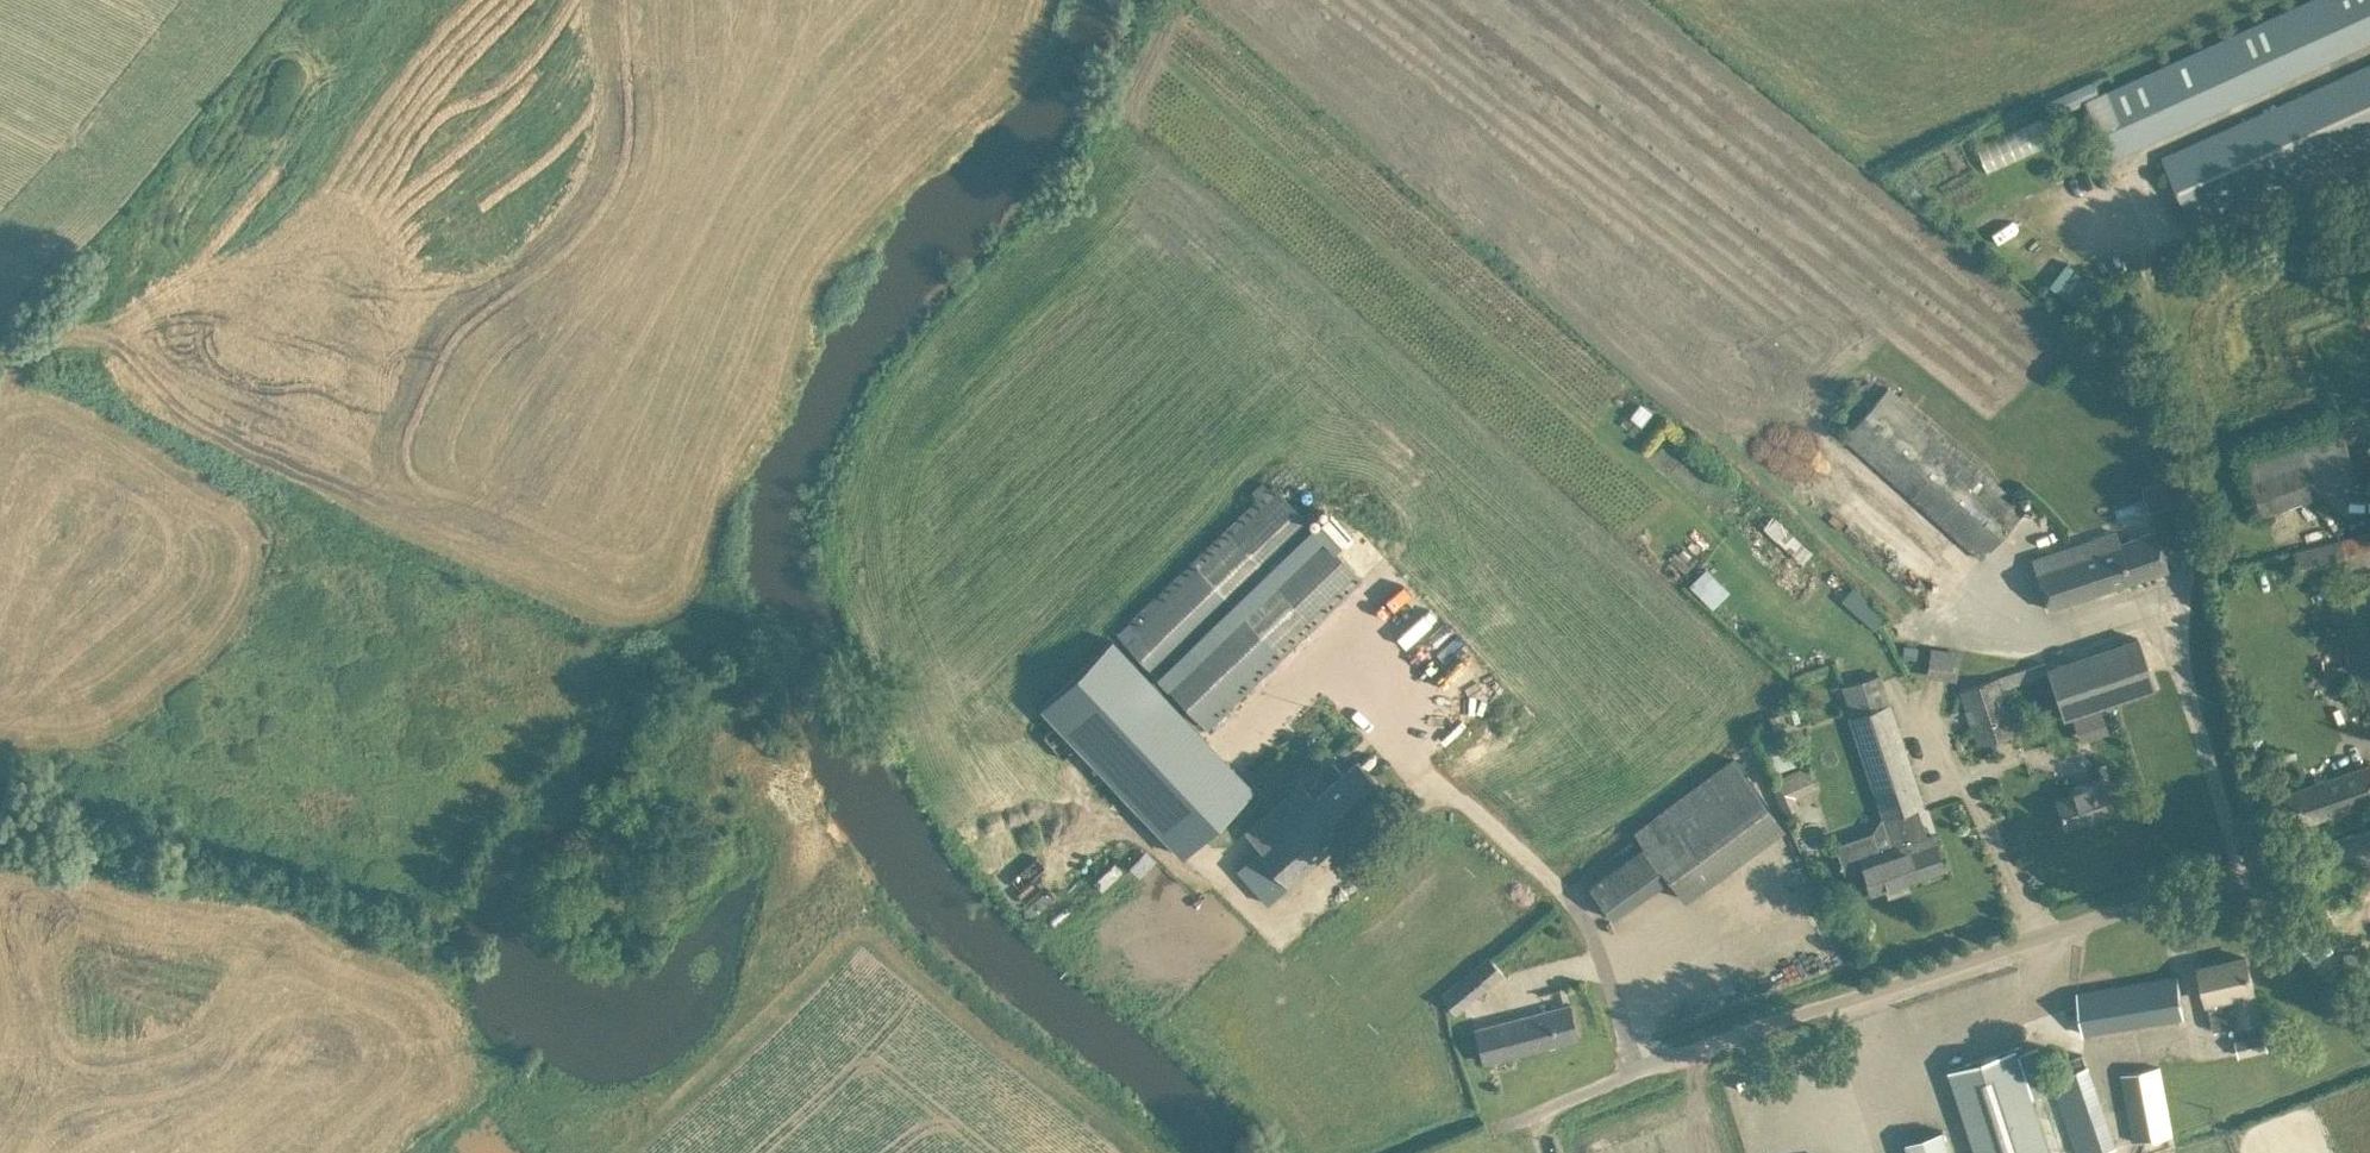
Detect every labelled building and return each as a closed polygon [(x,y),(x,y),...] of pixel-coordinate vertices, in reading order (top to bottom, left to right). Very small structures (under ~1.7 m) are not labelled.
[(2100,127),(2112,155),(2369,39),(2369,0),(2306,0),(2107,90),(2109,94),(2120,119),(2100,127)] [(2164,156),(2193,220),(2369,141),(2369,64),(2164,156)] [(1985,174),(2047,144),(2035,120),(1974,149),(1985,174)] [(2024,508),(1888,385),(1843,434),(1980,557),(2024,508)] [(2313,495),(2313,496),(2360,478),(2339,421),(2291,439),(2313,495)] [(2264,514),(2313,496),(2313,495),(2291,439),(2243,457),(2264,514)] [(1257,497),(1112,635),(1204,731),(1363,578),(1298,510),(1272,483),(1268,487),(1262,480),(1251,490),(1257,497)] [(2034,557),(2051,606),(2168,568),(2161,545),(2156,531),(2123,542),(2118,528),(2095,536),(2034,557)] [(2350,565),(2369,560),(2369,531),(2343,538),(2350,565)] [(2302,577),(2350,565),(2343,538),(2295,549),(2302,577)] [(2363,681),(2369,678),(2369,589),(2368,584),(2331,599),(2363,681)] [(2063,716),(2155,686),(2138,634),(2047,666),(2050,676),(2056,694),(2063,716)] [(1112,639),(1042,705),(1183,854),(1186,851),(1253,787),(1112,639)] [(2021,669),(1996,678),(1960,689),(1977,743),(2014,732),(2001,693),(2045,677),(2040,663),(2021,669)] [(1872,829),(1834,842),(1845,873),(1863,866),(1864,868),(1871,891),(1919,875),(1942,867),(1930,834),(1926,836),(1908,842),(1906,842),(1896,811),(1916,805),(1922,803),(1889,701),(1886,702),(1881,683),(1877,673),(1842,684),(1845,694),(1851,713),(1848,714),(1881,816),(1882,817),(1891,847),(1879,851),(1877,845),(1872,829)] [(2099,707),(2068,716),(2075,741),(2106,733),(2099,707)] [(1786,727),(1762,734),(1768,754),(1777,751),(1779,757),(1793,752),(1786,727)] [(1645,845),(1590,885),(1612,916),(1669,877),(1685,898),(1783,826),(1734,757),(1636,833),(1645,845)] [(1267,902),(1286,885),(1287,886),(1389,794),(1358,759),(1315,797),(1302,783),(1243,835),(1256,850),(1237,868),(1267,902)] [(2278,795),(2289,828),(2369,801),(2369,764),(2278,795)] [(1816,789),(1807,767),(1769,782),(1782,815),(1798,808),(1794,798),(1816,789)] [(2057,798),(2058,802),(2065,825),(2113,808),(2102,776),(2071,786),(2073,793),(2057,798)] [(1473,998),(1504,972),(1489,954),(1458,980),(1473,998)] [(2200,966),(2206,990),(2208,1000),(2214,1028),(2240,1022),(2241,1026),(2261,1021),(2254,989),(2247,956),(2200,966)] [(2185,1015),(2183,999),(2179,975),(2078,992),(2084,1032),(2185,1015)] [(1579,1036),(1570,1003),(1477,1027),(1486,1061),(1579,1036)] [(2236,1038),(2239,1055),(2268,1049),(2264,1032),(2236,1038)] [(2018,1053),(2031,1096),(2056,1088),(2053,1078),(2049,1064),(2043,1045),(2024,1051),(2018,1053)] [(2024,1051),(2022,1046),(1952,1069),(1979,1152),(2050,1152),(2031,1096),(2018,1053),(2024,1051)] [(2116,1148),(2082,1054),(2049,1064),(2056,1088),(2077,1152),(2100,1152),(2116,1148)] [(2121,1072),(2133,1141),(2172,1134),(2159,1065),(2121,1072)] [(1914,1152),(1956,1152),(1947,1127),(1909,1140),(1914,1152)]
